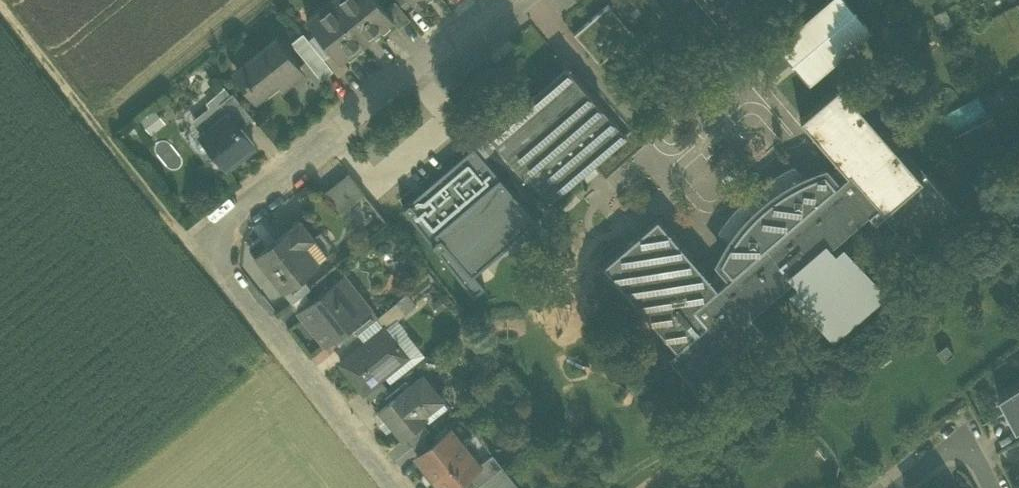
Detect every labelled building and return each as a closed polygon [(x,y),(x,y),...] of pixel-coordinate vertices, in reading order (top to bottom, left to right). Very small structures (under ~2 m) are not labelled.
[(344,57),(346,56),(392,18),(393,17),(385,7),(380,0),(327,0),(309,14),(321,28),(336,47),(344,57)] [(399,27),(409,18),(395,0),(393,0),(385,7),(393,17),(392,18),(399,27)] [(628,27),(637,19),(629,10),(621,0),(617,0),(610,6),(628,27)] [(629,10),(637,3),(634,0),(621,0),(629,10)] [(662,0),(646,0),(672,30),(681,22),(662,0)] [(851,0),(826,0),(777,43),(808,79),(872,25),(851,0)] [(575,33),(600,61),(618,45),(633,33),(628,27),(610,6),(608,4),(575,33)] [(954,23),(946,7),(933,14),(942,29),(954,23)] [(321,28),(308,39),(323,57),(336,47),(321,28)] [(291,41),(321,79),(333,70),(338,76),(353,64),(346,56),(344,57),(336,47),(323,57),(308,39),(303,32),(291,41)] [(633,33),(618,45),(627,56),(642,43),(633,33)] [(237,66),(259,92),(275,79),(278,82),(300,65),(275,34),(237,66)] [(510,39),(491,55),(496,61),(515,45),(510,39)] [(526,174),(551,203),(583,175),(594,165),(627,137),(602,108),(603,108),(568,67),(490,134),(525,175),(526,174)] [(1008,79),(982,93),(990,109),(1016,96),(1008,79)] [(750,312),(796,272),(827,245),(878,200),(885,208),(881,210),(920,254),(964,216),(925,172),(921,176),(840,83),(802,116),(841,160),(849,170),(836,181),(732,272),(718,284),(694,304),(707,320),(676,347),(669,353),(696,385),(763,327),(750,312)] [(220,92),(224,98),(229,94),(223,86),(220,88),(220,92)] [(229,112),(240,126),(252,116),(232,91),(229,94),(224,98),(220,101),(229,112)] [(240,126),(229,112),(220,101),(224,98),(220,92),(208,102),(212,107),(194,122),(203,133),(200,135),(214,152),(226,167),(239,155),(238,153),(251,143),(253,145),(254,144),(240,126)] [(155,108),(141,119),(152,133),(166,122),(155,108)] [(203,160),(214,152),(200,135),(190,144),(203,160)] [(484,136),(474,146),(484,158),(495,149),(484,136)] [(238,153),(239,155),(253,145),(251,143),(238,153)] [(485,286),(474,273),(537,218),(484,158),(474,146),(403,207),(474,296),(485,286)] [(719,228),(731,242),(740,229),(749,219),(758,210),(764,217),(778,205),(771,198),(782,190),(793,184),(807,176),(795,162),(781,170),(754,187),(734,209),(719,228)] [(721,259),(732,272),(836,181),(825,169),(816,172),(807,176),(793,184),(782,190),(771,198),(778,205),(764,217),(758,210),(749,219),(740,229),(731,242),(726,251),(721,259)] [(324,192),(342,213),(365,194),(347,173),(324,192)] [(603,262),(676,347),(707,320),(694,304),(718,284),(658,214),(603,262)] [(256,256),(285,291),(303,276),(319,263),(304,245),(314,237),(300,220),(256,256)] [(328,255),(314,237),(304,245),(319,263),(328,255)] [(836,255),(827,245),(796,272),(805,282),(797,290),(831,330),(880,288),(845,248),(836,255)] [(299,310),(326,343),(339,332),(349,324),(370,307),(369,306),(343,275),(312,300),(299,310)] [(285,291),(293,300),(305,290),(311,285),(303,276),(285,291)] [(292,301),(299,310),(312,300),(305,290),(293,300),(292,301)] [(408,292),(397,301),(405,311),(416,302),(408,292)] [(397,301),(378,316),(370,305),(369,306),(370,307),(349,324),(357,333),(376,317),(384,327),(384,326),(385,328),(398,318),(405,311),(397,301)] [(376,317),(357,333),(364,342),(384,327),(376,317)] [(407,329),(398,318),(385,328),(407,355),(384,373),(391,380),(424,353),(405,330),(407,329)] [(349,324),(339,332),(346,341),(357,333),(349,324)] [(341,361),(364,390),(380,376),(384,373),(407,355),(385,328),(384,326),(384,327),(364,342),(341,361)] [(380,410),(402,438),(404,436),(422,422),(427,418),(429,420),(447,405),(439,396),(440,395),(423,375),(380,410)] [(380,376),(364,390),(371,398),(388,385),(380,376)] [(1016,426),(1018,424),(1018,383),(999,394),(1016,426)] [(422,422),(404,436),(412,445),(429,431),(422,422)] [(442,487),(451,487),(460,481),(478,466),(478,464),(462,445),(450,430),(417,457),(442,487)] [(477,433),(462,445),(478,464),(493,453),(477,433)] [(395,460),(412,445),(404,436),(402,438),(387,450),(395,460)] [(498,468),(502,464),(493,453),(478,464),(478,466),(460,481),(465,487),(473,487),(475,486),(476,487),(494,487),(506,478),(498,468)] [(506,478),(494,487),(514,487),(506,478)]
